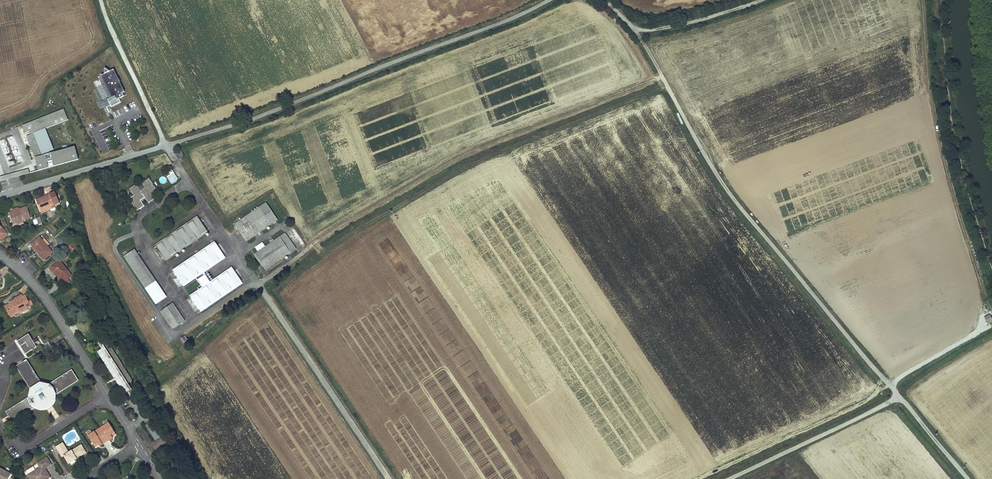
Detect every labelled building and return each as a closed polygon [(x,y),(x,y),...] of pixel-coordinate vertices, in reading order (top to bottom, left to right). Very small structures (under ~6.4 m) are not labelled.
[(103,74),(100,76),(105,85),(93,91),(98,102),(96,103),(100,110),(110,105),(111,107),(121,103),(119,99),(122,97),(120,94),(124,93),(113,70),(109,72),(104,68),(103,74)] [(64,108),(22,124),(25,132),(28,130),(30,134),(45,128),(68,119),(64,108)] [(50,152),(54,150),(45,128),(30,134),(27,136),(34,156),(45,153),(50,152)] [(45,153),(34,156),(39,170),(79,159),(75,144),(54,150),(50,152),(52,157),(46,158),(45,153)] [(173,170),(166,174),(171,184),(178,180),(173,170)] [(149,178),(142,183),(145,188),(140,191),(141,192),(147,188),(144,185),(151,181),(149,178)] [(157,189),(151,181),(144,185),(147,188),(141,192),(140,191),(136,184),(133,186),(136,191),(133,192),(135,196),(130,200),(137,211),(144,206),(141,200),(145,198),(148,203),(156,198),(152,193),(157,189)] [(54,193),(36,200),(40,211),(54,206),(59,203),(54,193)] [(259,208),(234,225),(246,242),(271,225),(278,220),(266,203),(259,208)] [(13,212),(9,213),(13,224),(16,223),(22,221),(31,218),(27,207),(19,210),(13,212)] [(32,218),(34,224),(42,222),(40,216),(32,218)] [(198,218),(156,246),(165,259),(207,231),(198,218)] [(284,244),(289,241),(285,234),(280,237),(284,244)] [(39,237),(31,245),(43,260),(52,252),(39,237)] [(280,237),(255,254),(265,270),(290,253),(296,250),(289,241),(284,244),(280,237)] [(215,244),(174,272),(183,285),(224,256),(215,244)] [(123,255),(155,303),(167,296),(135,248),(123,255)] [(59,261),(51,267),(60,278),(64,282),(69,278),(72,275),(69,272),(59,261)] [(51,267),(49,269),(58,280),(60,278),(51,267)] [(232,269),(191,297),(200,310),(242,282),(232,269)] [(16,300),(9,303),(10,304),(5,307),(8,314),(13,312),(14,314),(21,311),(27,308),(30,306),(29,302),(26,296),(22,297),(16,300)] [(172,303),(171,304),(183,322),(184,321),(172,303)] [(171,304),(162,310),(174,328),(183,322),(171,304)] [(162,310),(160,311),(173,329),(174,328),(162,310)] [(990,315),(984,317),(987,324),(991,322),(991,319),(990,315)] [(31,341),(26,335),(16,342),(24,354),(36,347),(33,344),(36,341),(35,339),(31,341)] [(100,341),(98,343),(101,348),(124,384),(126,382),(130,380),(101,335),(97,337),(100,341)] [(130,388),(126,382),(124,384),(101,348),(96,351),(123,393),(130,388)] [(27,360),(16,367),(30,389),(29,391),(29,393),(28,396),(28,398),(6,412),(13,423),(35,408),(39,410),(43,410),(47,409),(51,407),(54,404),(56,400),(56,397),(56,395),(79,381),(72,370),(49,384),(46,383),(43,382),(41,382),(27,360)] [(149,419),(143,423),(153,439),(159,435),(149,419)] [(94,433),(88,436),(94,445),(99,443),(100,445),(100,446),(103,444),(110,440),(113,438),(113,437),(112,435),(115,433),(110,423),(105,426),(94,433)] [(63,443),(56,447),(62,457),(64,456),(69,464),(71,463),(75,461),(86,453),(82,447),(70,454),(69,453),(68,451),(65,453),(63,450),(66,448),(63,443)] [(70,454),(82,447),(81,445),(69,453),(70,454)] [(37,464),(40,468),(28,476),(30,478),(49,478),(51,478),(47,473),(46,474),(44,470),(45,469),(51,466),(47,459),(37,464)] [(0,468),(0,478),(10,478),(12,475),(0,468)]
